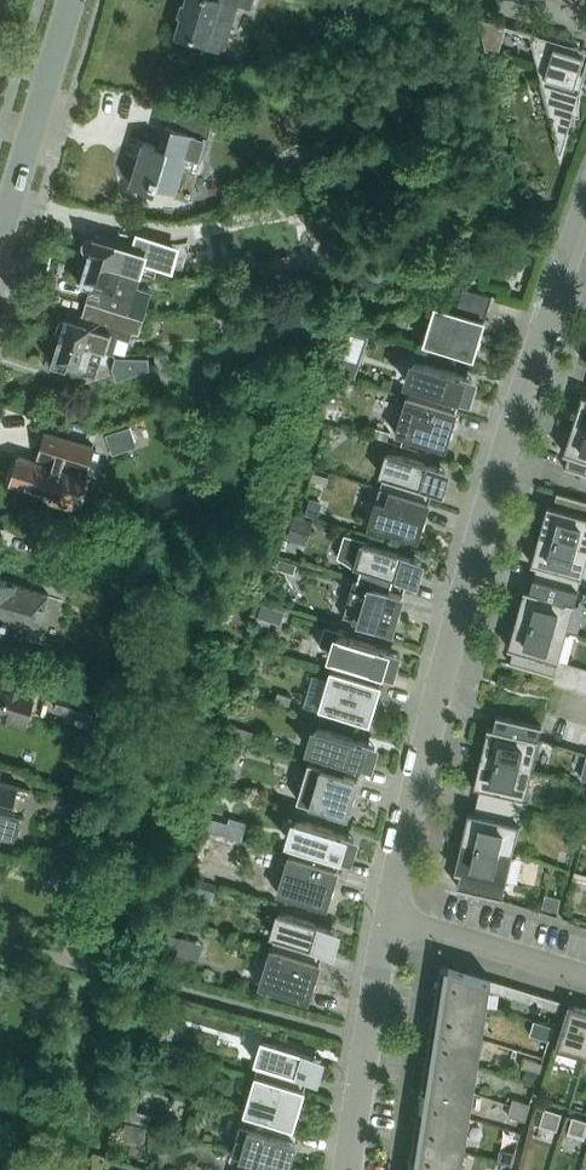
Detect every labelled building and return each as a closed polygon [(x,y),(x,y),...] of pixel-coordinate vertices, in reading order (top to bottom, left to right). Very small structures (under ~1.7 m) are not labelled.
[(207,41),(206,45),(221,50),(223,44),(227,45),(239,5),(251,8),(254,0),(185,0),(185,2),(182,1),(179,14),(181,15),(176,32),(177,33),(176,37),(190,41),(191,37),(207,41)] [(498,51),(506,25),(479,17),(487,47),(498,51)] [(585,68),(585,49),(517,28),(517,29),(530,33),(561,153),(573,112),(577,113),(577,114),(579,114),(580,94),(584,73),(585,68)] [(180,103),(173,126),(202,134),(209,111),(180,103)] [(196,158),(202,134),(173,126),(167,124),(160,146),(143,141),(131,182),(149,188),(150,182),(176,190),(186,155),(196,158)] [(94,236),(88,256),(141,272),(145,258),(168,265),(174,244),(143,235),(140,244),(109,234),(108,240),(94,236)] [(80,282),(92,286),(88,302),(145,318),(153,290),(137,286),(141,272),(88,256),(80,282)] [(314,304),(329,300),(326,289),(311,292),(314,304)] [(435,305),(424,343),(473,358),(492,295),(471,289),(461,293),(456,311),(435,305)] [(145,318),(88,302),(84,315),(121,327),(140,333),(145,318)] [(60,333),(60,336),(103,349),(113,353),(121,327),(84,315),(81,314),(79,320),(66,316),(65,317),(59,321),(57,327),(60,333)] [(103,349),(60,336),(52,362),(95,375),(103,349)] [(117,379),(150,367),(149,357),(116,356),(113,367),(117,379)] [(341,358),(337,371),(350,375),(354,362),(341,358)] [(418,361),(407,397),(456,412),(467,376),(418,361)] [(582,394),(572,423),(585,427),(585,395),(582,394)] [(456,412),(407,397),(396,434),(445,449),(456,412)] [(328,409),(325,420),(338,424),(341,413),(328,409)] [(564,467),(585,474),(585,427),(572,423),(563,452),(569,454),(564,467)] [(130,426),(106,434),(113,454),(137,445),(130,426)] [(390,452),(379,488),(429,503),(440,467),(390,452)] [(53,494),(61,468),(19,455),(11,482),(53,494)] [(429,503),(379,488),(368,525),(418,540),(429,503)] [(585,546),(585,500),(557,492),(553,506),(547,504),(539,533),(585,546)] [(310,498),(306,513),(318,517),(322,502),(310,498)] [(295,515),(291,527),(309,532),(313,521),(295,515)] [(585,561),(585,546),(539,533),(531,563),(537,564),(533,577),(578,590),(585,561)] [(365,543),(354,579),(404,594),(415,558),(365,543)] [(286,559),(283,570),(294,573),(298,563),(286,559)] [(566,632),(578,590),(533,577),(530,589),(524,588),(516,617),(566,632)] [(49,593),(0,578),(0,631),(16,636),(20,623),(38,628),(49,593)] [(404,594),(354,579),(343,616),(392,631),(404,594)] [(255,601),(251,614),(257,616),(261,602),(255,601)] [(274,606),(270,620),(281,624),(285,610),(274,606)] [(554,675),(566,632),(516,617),(507,646),(513,648),(509,662),(554,675)] [(391,650),(344,636),(345,633),(325,627),(320,645),(337,650),(331,671),(380,686),(391,650)] [(380,686),(331,671),(320,708),(369,723),(380,686)] [(26,688),(12,684),(13,684),(0,680),(0,714),(3,715),(8,700),(21,704),(26,688)] [(116,699),(114,699),(61,685),(55,710),(110,724),(116,699)] [(481,755),(532,767),(542,723),(496,713),(493,727),(487,726),(481,755)] [(238,726),(234,738),(250,743),(253,731),(238,726)] [(320,727),(309,763),(358,778),(369,742),(320,727)] [(226,737),(222,749),(240,755),(244,743),(226,737)] [(522,810),(532,767),(481,755),(474,785),(480,786),(477,799),(522,810)] [(347,815),(358,778),(309,763),(298,800),(347,815)] [(15,840),(21,817),(11,814),(19,786),(0,781),(0,837),(15,840)] [(512,852),(522,810),(477,799),(474,812),(468,811),(461,840),(512,852)] [(217,819),(214,829),(225,833),(228,823),(217,819)] [(299,819),(288,856),(338,871),(349,835),(299,819)] [(212,839),(205,861),(232,870),(239,848),(212,839)] [(503,896),(512,852),(461,840),(454,870),(460,871),(457,885),(503,896)] [(327,907),(338,871),(288,856),(277,892),(327,907)] [(198,880),(194,891),(213,897),(216,886),(198,880)] [(546,894),(543,907),(554,910),(557,897),(546,894)] [(281,912),(270,949),(320,964),(331,928),(281,912)] [(183,938),(176,961),(190,965),(197,942),(183,938)] [(320,964),(270,949),(259,985),(309,1000),(320,964)] [(558,1011),(562,1000),(440,963),(434,1002),(485,1018),(489,990),(558,1011)] [(41,988),(37,1001),(58,1006),(61,993),(41,988)] [(408,1169),(461,1169),(485,1018),(434,1002),(408,1169)] [(584,1055),(585,1050),(585,1008),(569,1003),(556,1046),(584,1055)] [(535,1020),(531,1034),(549,1039),(553,1026),(535,1020)] [(266,1039),(255,1075),(304,1090),(315,1054),(266,1039)] [(526,1057),(523,1066),(540,1071),(542,1062),(526,1057)] [(526,1069),(523,1078),(533,1082),(537,1072),(526,1069)] [(293,1126),(304,1090),(255,1075),(243,1112),(253,1115),(253,1114),(293,1126)] [(531,1104),(514,1099),(508,1116),(525,1121),(531,1104)] [(127,1101),(123,1114),(138,1118),(142,1106),(127,1101)] [(562,1114),(545,1108),(540,1125),(557,1131),(562,1114)] [(253,1115),(243,1112),(232,1151),(241,1154),(247,1156),(288,1168),(288,1167),(300,1128),(293,1126),(253,1114),(253,1115)] [(585,1130),(585,1121),(573,1117),(570,1125),(585,1130)] [(131,1123),(127,1137),(141,1141),(145,1127),(131,1123)] [(585,1133),(585,1130),(570,1125),(567,1133),(584,1139),(585,1133)] [(515,1152),(500,1150),(498,1160),(512,1164),(515,1152)] [(288,1167),(288,1168),(247,1156),(243,1169),(294,1169),(295,1169),(288,1167)]
